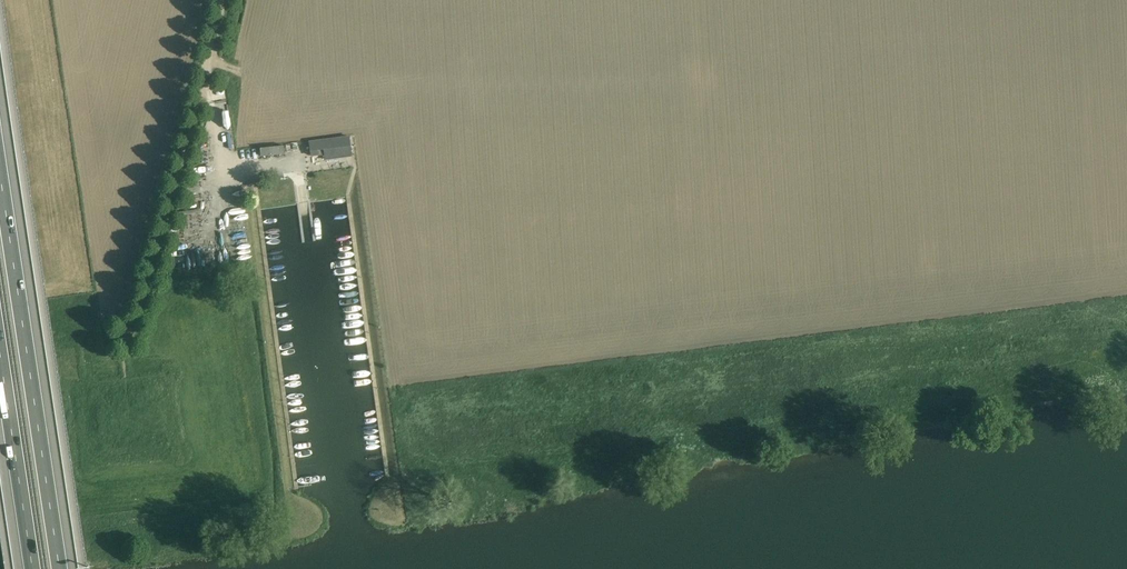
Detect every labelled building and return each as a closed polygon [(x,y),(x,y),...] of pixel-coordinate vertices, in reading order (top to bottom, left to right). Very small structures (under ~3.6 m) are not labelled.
[(352,156),(350,136),(309,142),(311,157),(324,155),(325,160),(352,156)] [(284,145),(261,148),(261,156),(285,153),(284,145)]
